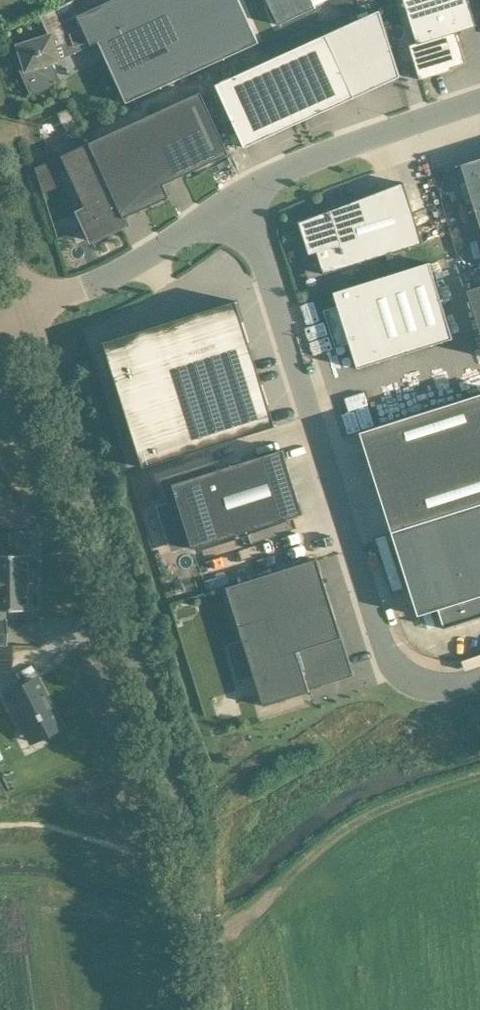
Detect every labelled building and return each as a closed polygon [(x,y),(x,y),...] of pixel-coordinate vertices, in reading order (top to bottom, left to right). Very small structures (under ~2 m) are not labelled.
[(15,56),(23,72),(28,70),(32,78),(26,80),(33,94),(51,86),(60,82),(51,63),(61,60),(99,42),(127,103),(198,72),(242,51),(259,44),(260,43),(241,0),(112,0),(49,28),(51,34),(18,45),(21,54),(15,56)] [(279,25),(297,17),(316,8),(315,5),(327,0),(268,0),(279,25)] [(328,2),(348,11),(352,0),(329,0),(328,2)] [(417,43),(410,45),(421,79),(451,70),(450,67),(466,63),(459,42),(462,41),(459,31),(476,26),(468,0),(404,0),(417,43)] [(401,76),(380,10),(217,85),(245,147),(401,76)] [(128,223),(125,217),(170,197),(164,184),(229,154),(201,92),(62,155),(86,208),(79,212),(92,241),(123,227),(127,225),(129,224),(128,223)] [(69,108),(59,113),(67,132),(78,127),(69,108)] [(479,223),(479,159),(462,164),(479,223)] [(404,182),(299,222),(310,255),(317,252),(324,274),(423,243),(404,182)] [(326,313),(334,338),(348,334),(358,368),(453,338),(429,262),(334,292),(339,305),(324,310),(325,314),(326,313)] [(467,289),(479,329),(479,285),(467,289)] [(236,301),(105,342),(144,467),(276,426),(236,301)] [(360,432),(419,615),(439,609),(444,626),(443,627),(443,628),(479,616),(479,394),(360,432)] [(171,499),(156,504),(167,539),(188,532),(193,549),(304,514),(283,449),(216,470),(214,462),(163,479),(167,491),(169,491),(171,499)] [(25,554),(0,555),(0,645),(5,645),(5,644),(6,644),(6,620),(5,620),(5,610),(25,610),(25,590),(27,590),(27,575),(25,575),(25,554)] [(309,690),(354,675),(317,558),(227,587),(264,706),(310,691),(309,690)] [(9,669),(9,648),(5,648),(5,645),(0,645),(0,669),(9,669)] [(15,693),(5,698),(7,700),(6,701),(13,714),(14,714),(30,745),(60,729),(52,713),(53,713),(43,694),(42,694),(35,682),(29,685),(15,692),(15,693)]
